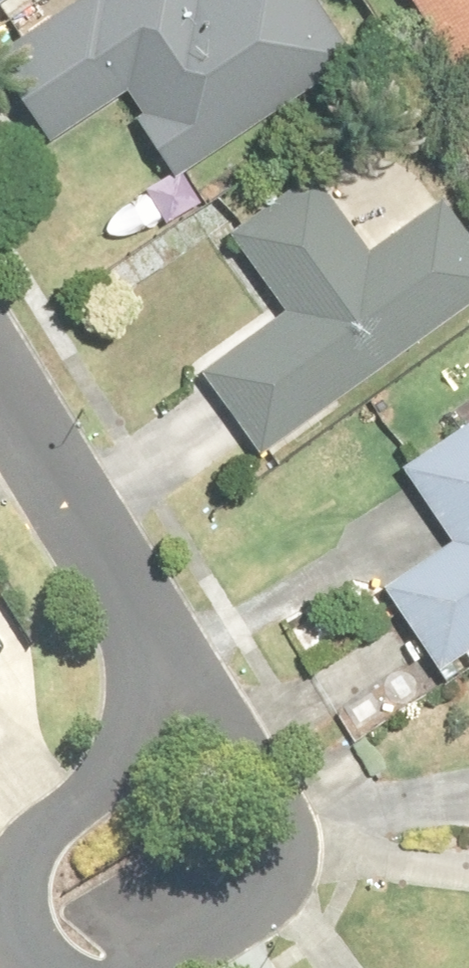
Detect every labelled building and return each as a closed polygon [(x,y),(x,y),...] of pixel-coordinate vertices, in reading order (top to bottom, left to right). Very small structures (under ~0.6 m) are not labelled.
[(0,58),(0,64),(55,142),(123,94),(183,181),(350,64),(306,0),(84,0),(0,58)] [(7,23),(40,0),(0,0),(0,13),(7,23)] [(468,83),(468,0),(415,0),(468,83)] [(234,234),(282,304),(193,365),(256,457),(468,310),(468,237),(441,197),(364,251),(314,179),(234,234)] [(404,466),(451,540),(390,578),(440,658),(468,640),(468,425),(404,466)]
